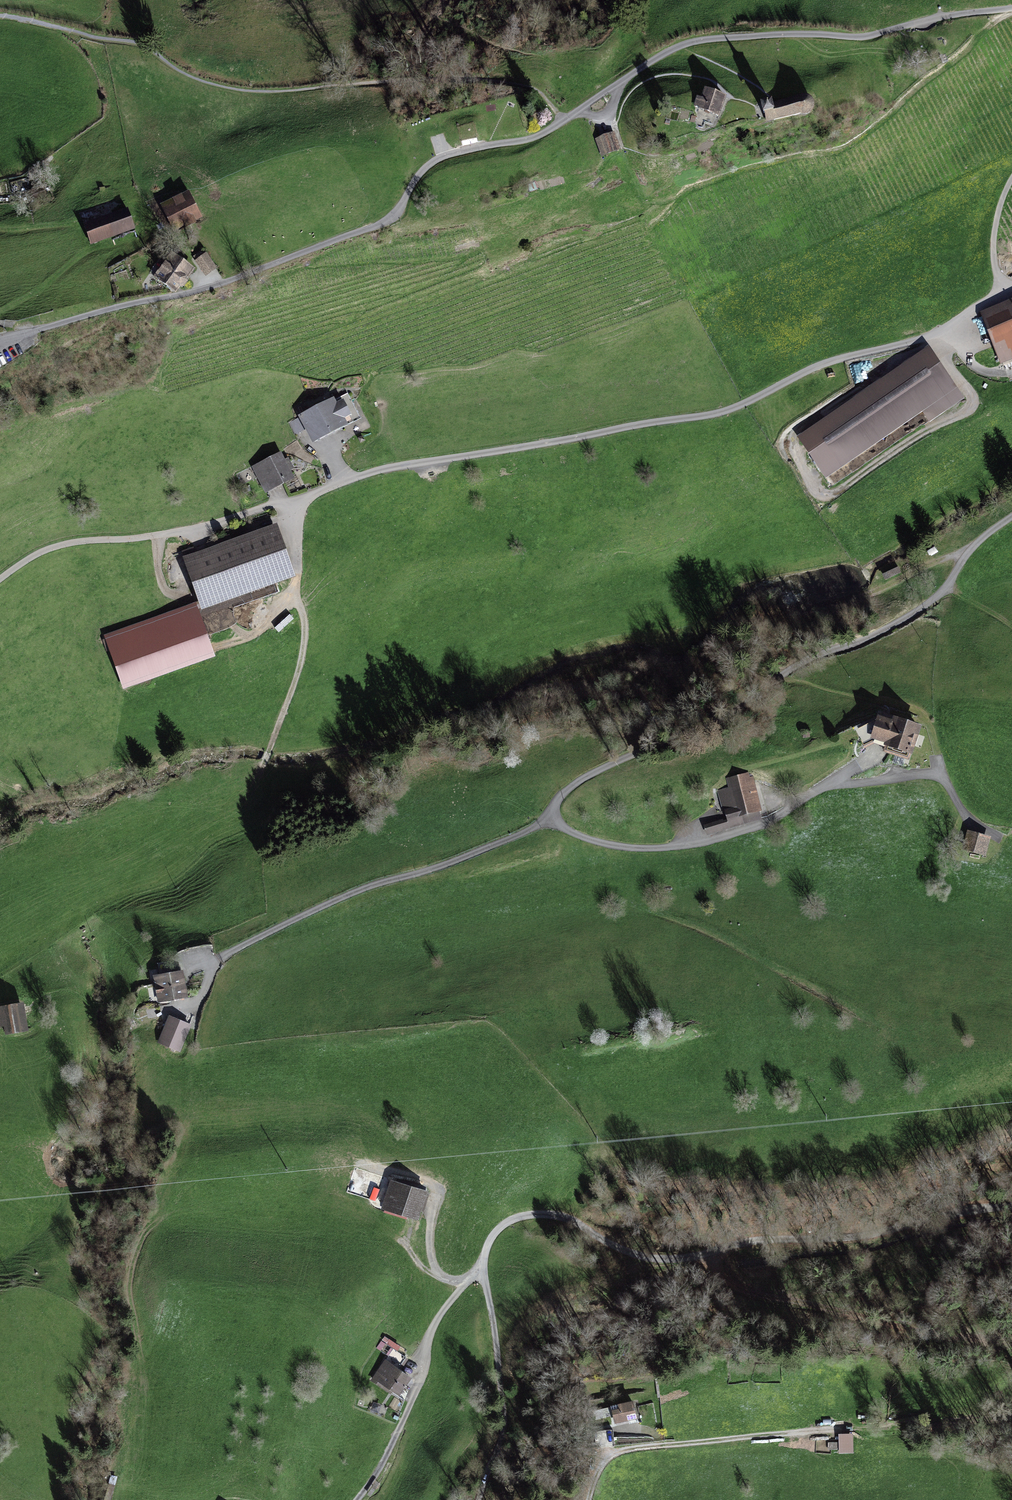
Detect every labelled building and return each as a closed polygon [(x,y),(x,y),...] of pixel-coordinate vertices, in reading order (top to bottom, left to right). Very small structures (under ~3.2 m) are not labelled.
[(704,84),(700,95),(724,102),(730,84),(712,78),(709,86),(704,84)] [(782,88),(768,91),(770,100),(773,100),(773,103),(775,109),(810,101),(815,102),(821,97),(823,90),(818,84),(811,82),(808,84),(782,90),(782,88)] [(472,121),(458,124),(462,139),(476,136),(472,121)] [(621,145),(615,128),(598,135),(604,152),(621,145)] [(188,190),(161,202),(172,227),(200,215),(188,190)] [(129,207),(85,222),(92,242),(136,227),(129,207)] [(206,246),(195,254),(208,272),(219,264),(206,246)] [(175,247),(159,271),(181,285),(197,261),(175,247)] [(1001,361),(1011,357),(1011,301),(982,313),(1001,361)] [(928,346),(797,436),(826,478),(922,412),(929,422),(964,398),(928,346)] [(304,411),(317,438),(359,418),(347,391),(304,411)] [(255,463),(268,489),(295,476),(283,450),(255,463)] [(185,556),(202,606),(297,573),(280,523),(185,556)] [(886,746),(910,756),(923,723),(899,713),(897,719),(881,712),(873,733),(889,740),(886,746)] [(708,832),(764,816),(752,771),(727,778),(730,787),(718,790),(726,817),(705,823),(708,832)] [(966,848),(987,854),(991,837),(970,831),(966,848)] [(153,973),(159,1003),(187,998),(182,968),(153,973)] [(27,1004),(0,1007),(3,1033),(29,1030),(27,1004)] [(159,1046),(180,1054),(190,1025),(169,1018),(159,1046)] [(430,1190),(391,1179),(383,1206),(421,1218),(430,1190)] [(387,1359),(403,1366),(406,1358),(391,1351),(387,1359)] [(409,1375),(384,1359),(373,1377),(398,1393),(409,1375)] [(619,1408),(613,1409),(617,1425),(641,1419),(636,1398),(617,1402),(619,1408)] [(838,1442),(829,1442),(829,1450),(838,1450),(838,1442)]
